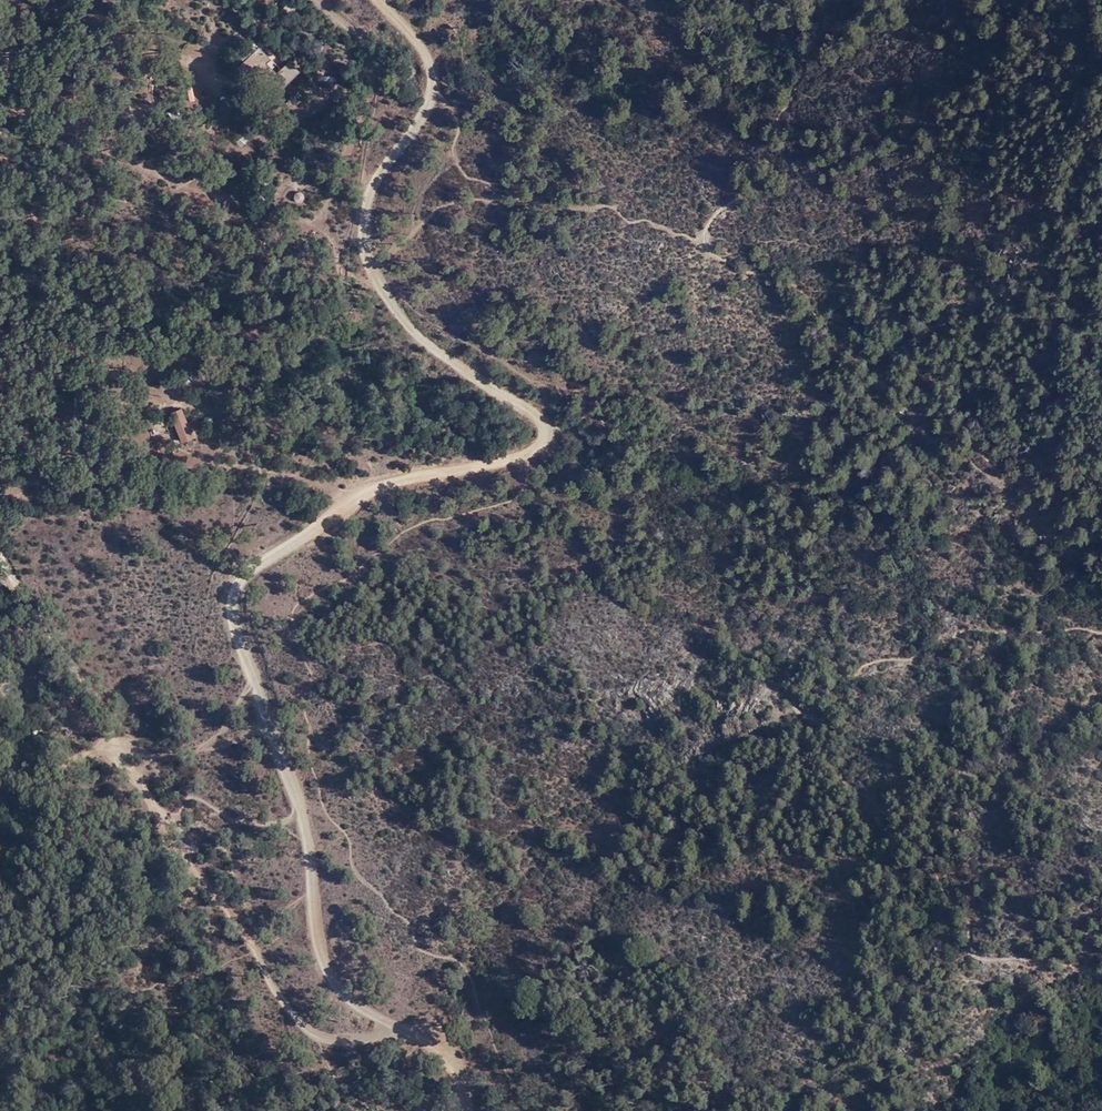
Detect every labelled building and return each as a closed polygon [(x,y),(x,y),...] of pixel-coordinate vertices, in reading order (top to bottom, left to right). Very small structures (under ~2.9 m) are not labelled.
[(266,61),(255,50),(235,70),(245,81),(255,72),(265,83),(259,89),(268,99),(295,73),(285,64),(274,74),(264,64),(266,61)] [(55,138),(74,131),(70,121),(51,127),(55,138)] [(183,409),(168,413),(176,443),(191,439),(183,409)]
